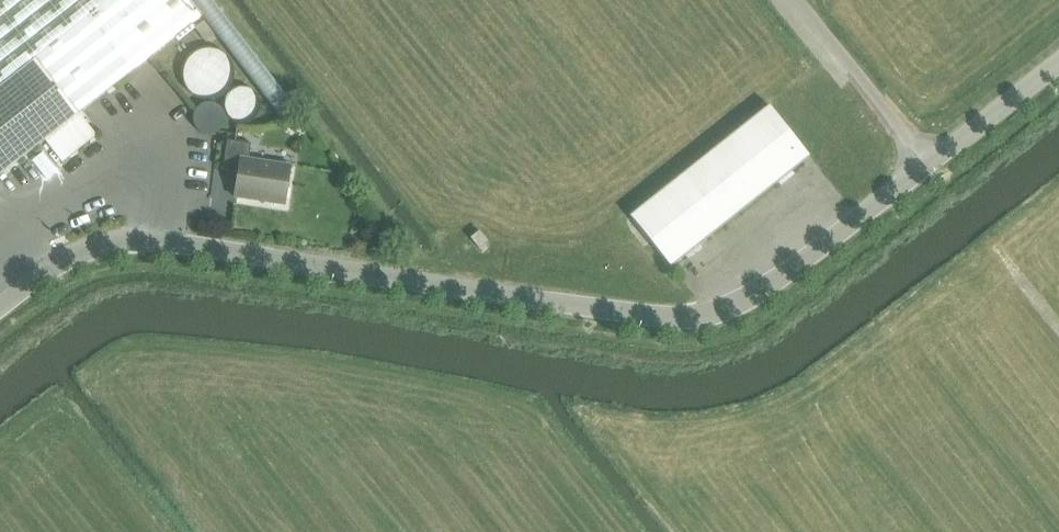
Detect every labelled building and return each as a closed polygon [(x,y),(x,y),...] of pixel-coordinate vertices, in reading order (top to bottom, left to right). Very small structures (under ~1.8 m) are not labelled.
[(80,114),(202,18),(188,0),(111,0),(0,87),(0,176),(46,140),(80,114)] [(111,0),(0,0),(0,87),(111,0)] [(216,36),(205,22),(196,29),(208,43),(216,36)] [(631,215),(630,216),(652,244),(671,267),(809,158),(768,106),(631,215)] [(97,136),(80,114),(46,140),(63,162),(97,136)] [(239,173),(235,198),(251,200),(252,196),(285,201),(290,165),(249,159),(251,144),(227,140),(223,170),(239,173)] [(46,179),(57,171),(43,153),(32,161),(46,179)] [(480,231),(471,238),(479,249),(488,242),(480,231)]
